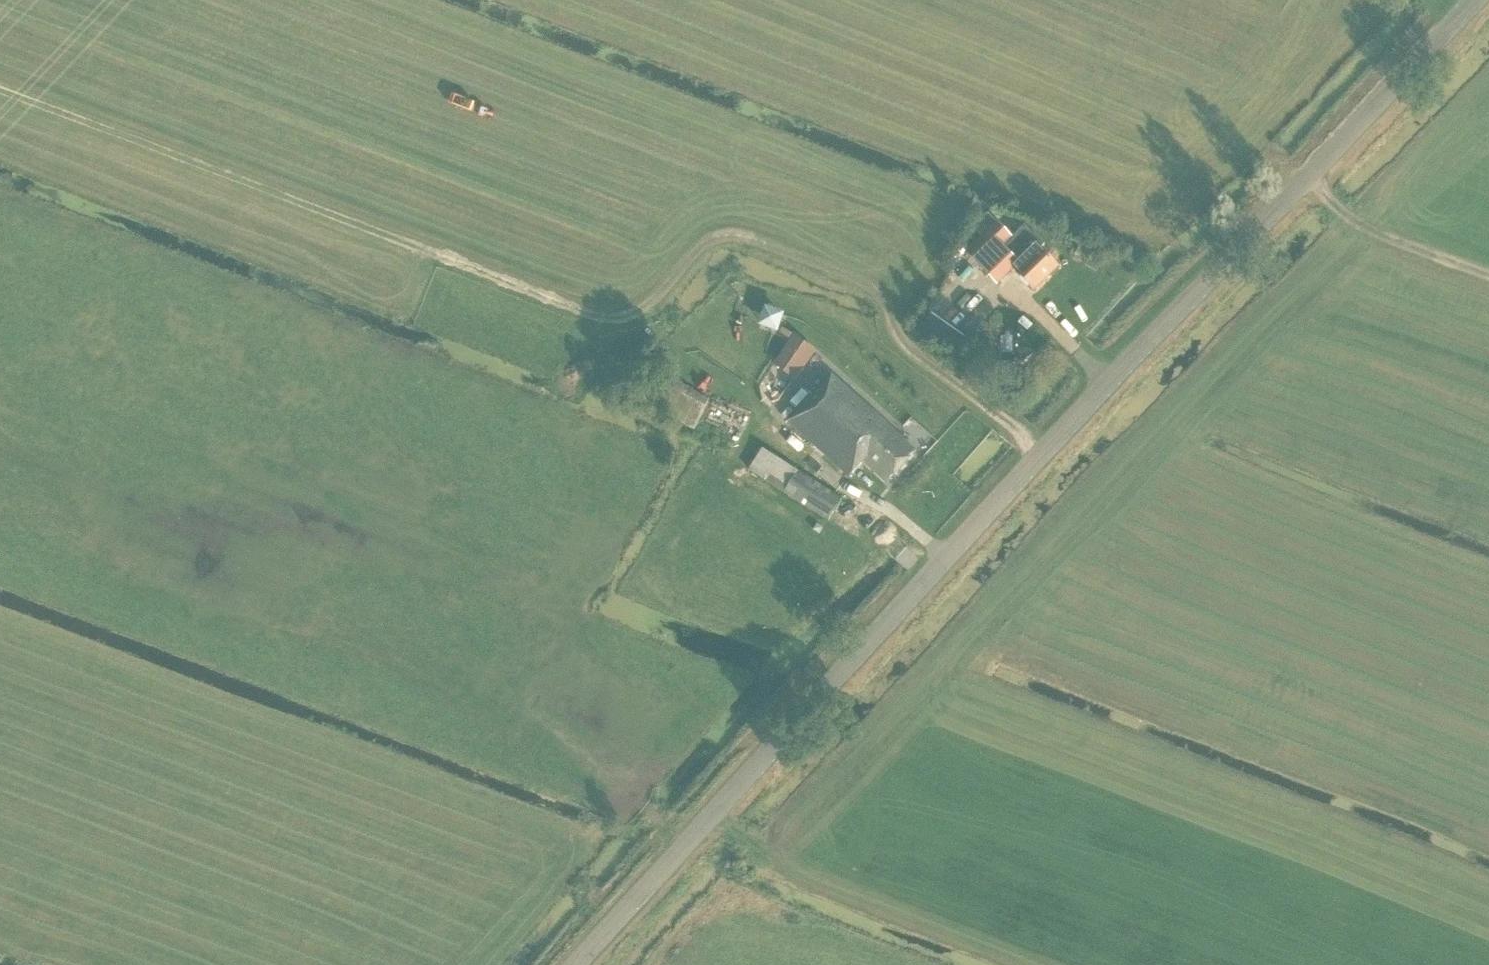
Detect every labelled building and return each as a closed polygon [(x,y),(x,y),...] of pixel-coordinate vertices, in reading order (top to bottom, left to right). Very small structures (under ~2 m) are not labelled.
[(1041,249),(1042,249),(1044,246),(1026,225),(1011,239),(988,213),(972,227),(981,237),(965,252),(995,287),(1015,268),(1019,272),(1017,274),(1034,291),(1059,267),(1041,249)] [(822,320),(837,329),(844,319),(829,310),(822,320)] [(975,345),(931,313),(918,331),(963,363),(975,345)] [(795,380),(816,350),(794,335),(773,365),(795,380)] [(681,367),(662,358),(640,403),(695,430),(711,398),(674,381),(681,367)] [(863,462),(886,483),(887,482),(915,450),(832,374),(788,422),(849,477),(863,462)] [(749,470),(829,521),(843,500),(762,449),(749,470)] [(724,451),(717,464),(726,469),(733,456),(724,451)] [(819,526),(816,531),(821,534),(824,529),(819,526)]
